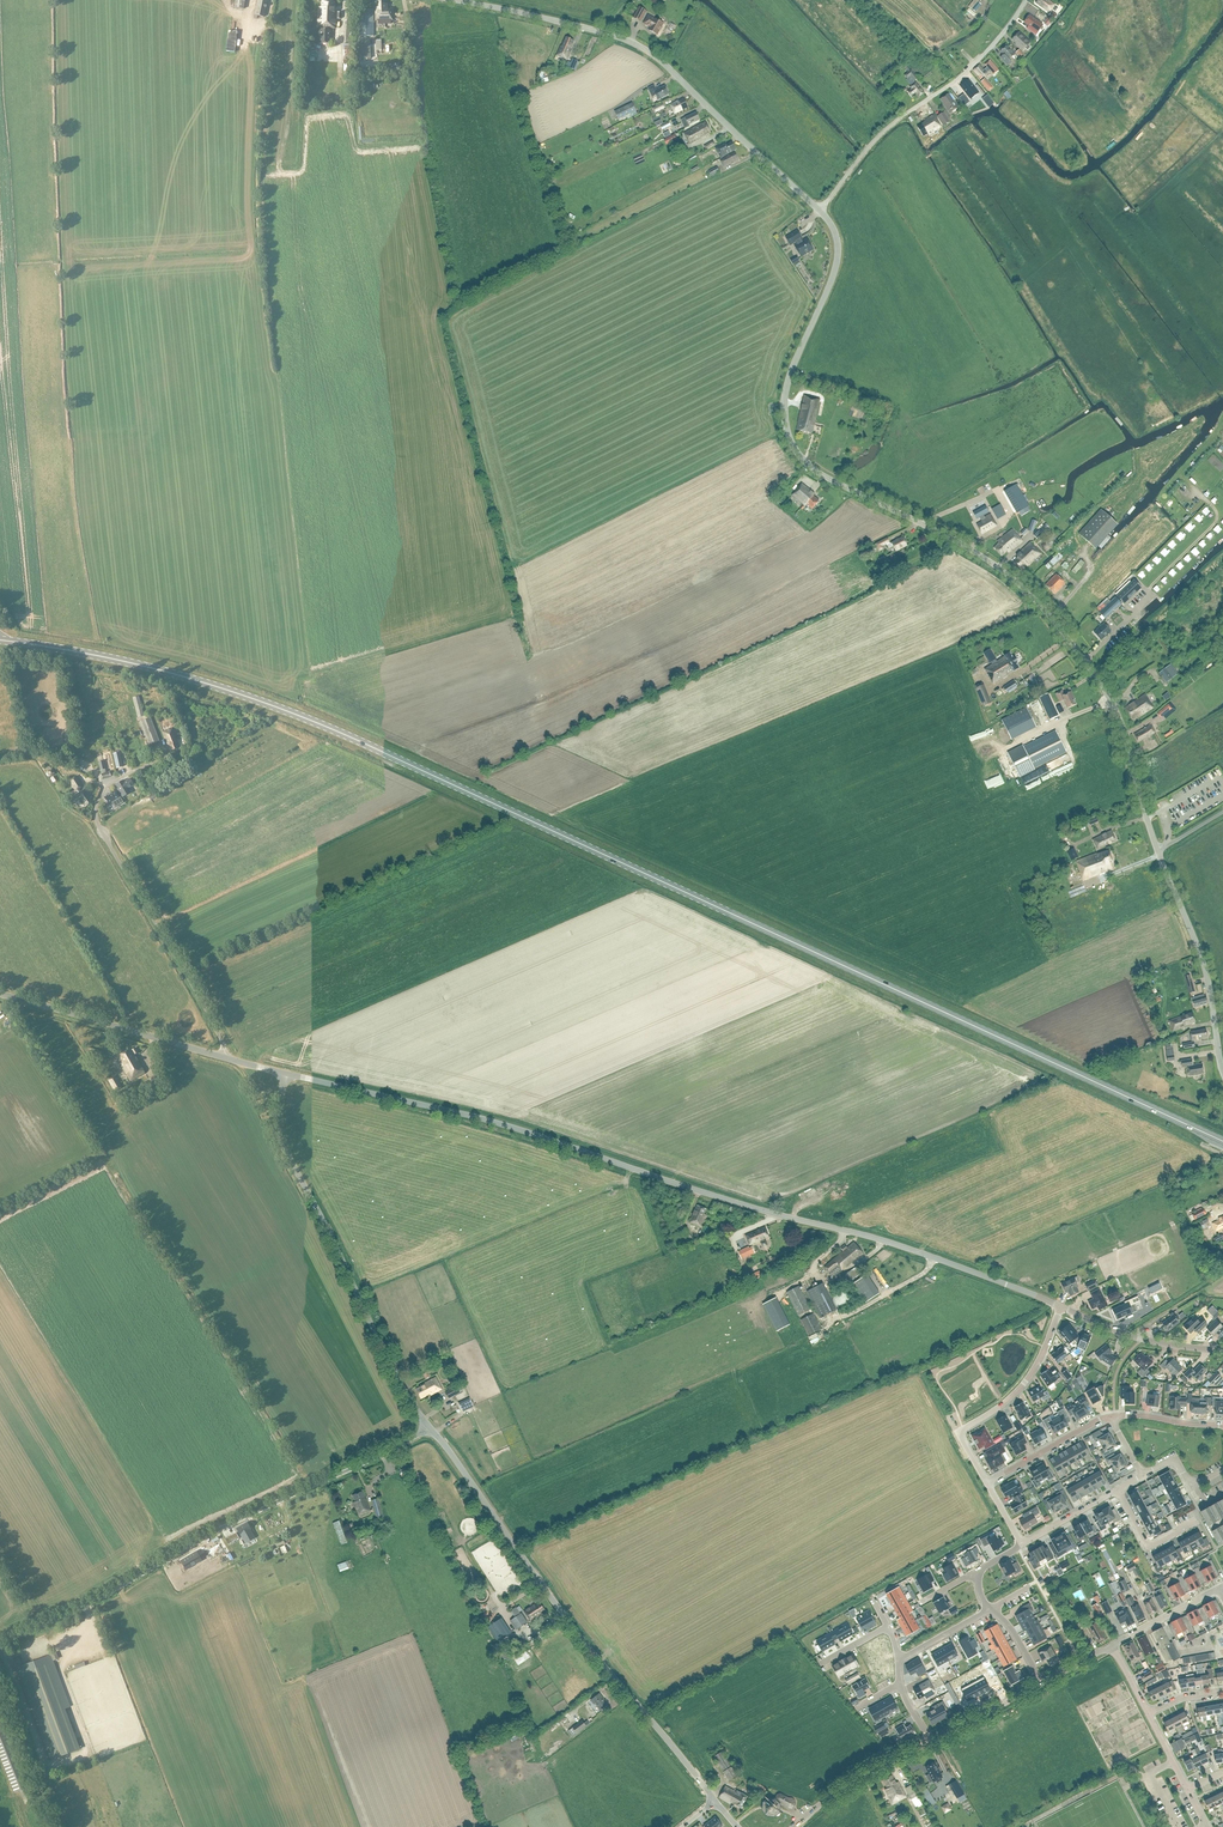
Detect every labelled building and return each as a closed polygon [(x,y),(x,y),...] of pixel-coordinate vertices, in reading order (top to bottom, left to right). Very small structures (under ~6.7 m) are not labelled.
[(234,8),(243,9),(244,0),(235,0),(234,8)] [(254,15),(264,17),(268,0),(258,0),(254,15)] [(392,20),(392,8),(387,8),(387,0),(376,0),(376,20),(392,20)] [(979,2),(981,1),(979,0),(974,0),(968,7),(972,9),(975,12),(982,4),(979,2)] [(1049,12),(1054,5),(1047,0),(1038,0),(1036,3),(1049,12)] [(317,28),(335,29),(335,18),(336,18),(336,19),(340,19),(341,13),(337,13),(336,13),(336,12),(332,12),(333,9),(334,9),(334,2),(321,1),(321,8),(318,7),(317,19),(318,19),(318,22),(317,22),(317,28)] [(640,22),(645,13),(646,11),(639,7),(638,9),(633,18),(640,22)] [(359,10),(359,36),(374,36),(374,10),(359,10)] [(1052,11),(1048,16),(1054,20),(1057,15),(1052,11)] [(655,20),(648,16),(644,24),(651,27),(649,30),(657,35),(663,24),(655,19),(655,20)] [(1029,16),(1025,23),(1036,31),(1040,24),(1029,16)] [(1048,17),(1044,23),(1048,26),(1052,20),(1048,17)] [(344,44),(350,44),(351,36),(353,36),(353,27),(351,27),(352,20),(345,19),(344,44)] [(318,29),(317,44),(331,44),(331,30),(318,29)] [(1031,43),(1019,32),(1013,39),(1016,43),(1015,44),(1023,51),(1031,43)] [(574,41),(566,38),(562,46),(561,46),(557,55),(567,59),(571,50),(570,49),(574,41)] [(355,59),(371,58),(370,45),(354,46),(355,59)] [(1015,55),(1008,46),(1000,51),(1006,58),(1003,60),(1008,66),(1012,62),(1010,59),(1015,55)] [(1024,57),(1019,50),(1016,53),(1021,60),(1024,57)] [(569,67),(576,69),(579,62),(573,59),(569,67)] [(980,65),(974,70),(981,78),(983,77),(986,74),(991,70),(994,74),(998,71),(990,61),(985,65),(987,67),(984,70),(980,65)] [(375,67),(359,68),(359,75),(376,74),(376,69),(375,67)] [(905,75),(908,79),(910,76),(915,81),(918,78),(911,70),(905,75)] [(549,81),(547,77),(542,79),(544,71),(541,71),(539,80),(540,80),(538,81),(539,84),(545,82),(545,83),(549,81)] [(980,82),(985,88),(989,84),(984,79),(980,82)] [(979,93),(969,81),(961,87),(970,100),(979,93)] [(924,93),(916,82),(910,87),(912,88),(908,91),(913,96),(916,94),(919,97),(924,93)] [(658,100),(669,94),(665,85),(657,90),(654,85),(649,88),(653,97),(656,95),(658,100)] [(1007,91),(1004,93),(1003,94),(1008,99),(1011,96),(1007,91)] [(958,108),(948,94),(941,99),(943,103),(950,113),(958,108)] [(969,102),(963,95),(959,98),(964,106),(969,102)] [(684,98),(670,104),(675,114),(688,107),(684,98)] [(632,103),(614,112),(619,120),(626,116),(628,119),(637,114),(636,111),(632,103)] [(663,103),(653,107),(655,112),(665,108),(663,103)] [(674,123),(677,122),(676,119),(683,117),(682,113),(672,117),(674,123)] [(696,113),(681,120),(683,123),(675,126),(677,131),(685,127),(685,128),(690,126),(689,125),(700,120),(696,113)] [(938,116),(944,125),(950,122),(944,113),(938,116)] [(918,126),(924,136),(928,133),(929,135),(941,127),(934,115),(924,120),(925,122),(918,126)] [(660,126),(663,130),(671,126),(669,122),(660,126)] [(705,122),(685,133),(690,144),(700,138),(700,137),(704,135),(704,136),(711,132),(705,122)] [(666,138),(666,139),(664,140),(666,145),(668,144),(677,139),(675,134),(666,138)] [(723,144),(715,148),(718,154),(719,153),(721,157),(736,150),(732,143),(724,147),(723,144)] [(735,152),(720,159),(724,168),(739,160),(735,152)] [(698,153),(691,156),(694,163),(701,159),(698,153)] [(679,165),(687,161),(685,156),(677,159),(679,165)] [(718,167),(709,171),(711,175),(720,171),(718,167)] [(795,242),(797,245),(803,241),(797,231),(786,238),(790,245),(795,242)] [(807,239),(803,241),(797,245),(795,247),(801,257),(813,249),(807,239)] [(805,395),(797,430),(812,433),(814,425),(820,398),(805,395)] [(802,483),(793,495),(806,505),(807,504),(812,508),(819,500),(814,495),(815,494),(802,483)] [(1029,506),(1017,484),(1004,491),(1017,513),(1029,506)] [(982,533),(997,525),(990,514),(984,517),(983,515),(989,512),(985,505),(973,512),(976,519),(979,517),(982,522),(977,524),(982,533)] [(1006,514),(1002,507),(993,512),(997,519),(1006,514)] [(1101,509),(1079,533),(1094,547),(1116,523),(1101,509)] [(1189,531),(1196,527),(1191,520),(1185,524),(1189,531)] [(1037,539),(1049,527),(1046,524),(1033,536),(1037,539)] [(994,547),(1002,555),(1007,550),(1009,553),(1023,540),(1012,529),(998,542),(999,542),(994,547)] [(1182,540),(1187,534),(1182,529),(1177,534),(1182,540)] [(1065,539),(1068,542),(1074,536),(1071,533),(1065,539)] [(889,548),(890,547),(893,546),(896,551),(907,545),(903,537),(888,545),(889,548)] [(887,538),(876,544),(879,550),(884,548),(883,545),(889,542),(887,538)] [(1021,569),(1026,565),(1027,566),(1034,560),(1033,559),(1035,557),(1037,558),(1041,554),(1030,542),(1016,555),(1018,557),(1013,562),(1021,569)] [(1167,544),(1161,549),(1165,555),(1172,550),(1167,544)] [(1056,564),(1066,554),(1061,549),(1047,562),(1051,567),(1055,563),(1056,564)] [(1188,552),(1184,556),(1189,561),(1193,557),(1188,552)] [(1153,557),(1157,563),(1162,559),(1158,554),(1153,557)] [(1083,556),(1074,567),(1078,571),(1087,559),(1083,556)] [(1151,570),(1156,565),(1153,562),(1148,567),(1151,570)] [(1141,575),(1146,570),(1143,567),(1138,572),(1141,575)] [(1055,594),(1066,583),(1056,574),(1045,585),(1055,594)] [(1166,574),(1161,579),(1164,582),(1169,577),(1166,574)] [(1134,580),(1116,596),(1124,605),(1142,588),(1134,580)] [(1102,598),(1098,594),(1098,593),(1094,589),(1087,596),(1095,604),(1102,598)] [(1105,620),(1122,604),(1115,597),(1099,613),(1105,620)] [(1100,641),(1111,632),(1104,623),(1100,627),(1101,628),(1094,633),(1100,641)] [(1010,653),(997,661),(996,659),(992,651),(987,654),(984,655),(989,663),(990,663),(992,661),(993,663),(992,665),(985,669),(994,683),(1019,667),(1010,653)] [(1178,673),(1171,664),(1159,673),(1162,678),(1160,680),(1164,685),(1178,673)] [(1014,682),(1005,687),(1007,692),(1016,686),(1014,682)] [(976,688),(983,706),(991,702),(983,685),(976,688)] [(1071,692),(1064,695),(1062,691),(1056,694),(1060,702),(1063,700),(1067,708),(1076,704),(1073,699),(1075,698),(1071,692)] [(1060,715),(1049,694),(1040,699),(1051,720),(1060,715)] [(1152,705),(1146,697),(1145,694),(1125,708),(1132,719),(1152,705)] [(132,698),(138,717),(144,716),(139,696),(132,698)] [(1159,712),(1163,716),(1172,709),(1168,704),(1159,712)] [(1026,708),(1002,720),(1011,740),(1036,727),(1026,708)] [(159,741),(150,717),(140,721),(149,745),(159,741)] [(1138,741),(1152,734),(1148,727),(1134,734),(1138,741)] [(171,728),(162,732),(167,742),(167,743),(170,751),(179,747),(177,742),(171,728)] [(984,734),(989,748),(1005,742),(1001,729),(984,734)] [(1056,730),(1023,747),(1023,746),(1008,754),(1019,776),(1034,769),(1034,768),(1067,752),(1056,730)] [(110,749),(103,750),(107,769),(114,768),(110,749)] [(119,753),(113,754),(116,768),(122,767),(119,753)] [(85,807),(93,802),(85,789),(81,791),(79,788),(82,786),(76,776),(69,780),(78,793),(77,794),(81,800),(78,802),(80,805),(83,803),(85,807)] [(130,779),(124,782),(123,780),(115,785),(122,797),(130,793),(128,788),(134,785),(130,779)] [(108,795),(104,798),(108,805),(112,803),(115,808),(123,802),(121,798),(119,794),(116,790),(111,793),(108,795)] [(1096,816),(1088,819),(1091,824),(1098,821),(1096,816)] [(1111,831),(1093,839),(1097,849),(1116,840),(1111,831)] [(1066,852),(1071,861),(1075,859),(1079,857),(1074,848),(1073,849),(1066,852)] [(1097,853),(1090,856),(1077,861),(1083,879),(1112,869),(1110,864),(1113,863),(1109,850),(1097,854),(1097,853)] [(1071,863),(1059,867),(1061,871),(1072,867),(1071,863)] [(1185,976),(1189,993),(1195,991),(1192,980),(1191,980),(1190,975),(1185,976)] [(1192,998),(1195,1007),(1208,1004),(1206,997),(1205,997),(1204,994),(1192,998)] [(1195,1022),(1192,1012),(1188,1014),(1187,1013),(1183,1014),(1183,1015),(1169,1020),(1172,1031),(1181,1028),(1181,1027),(1195,1022)] [(1206,1029),(1190,1031),(1192,1041),(1207,1038),(1206,1029)] [(1174,1060),(1173,1046),(1172,1046),(1172,1044),(1165,1044),(1167,1061),(1174,1060)] [(130,1048),(117,1056),(122,1065),(122,1066),(130,1081),(145,1073),(134,1055),(138,1053),(135,1048),(131,1050),(130,1048)] [(1192,1060),(1181,1061),(1181,1068),(1188,1067),(1189,1075),(1194,1074),(1194,1075),(1203,1074),(1202,1064),(1193,1066),(1192,1060)] [(122,1088),(115,1075),(108,1080),(115,1092),(122,1088)] [(814,1175),(788,1186),(791,1191),(816,1180),(814,1175)] [(802,1202),(810,1198),(808,1193),(799,1197),(802,1202)] [(697,1205),(690,1222),(702,1227),(707,1215),(704,1214),(706,1209),(697,1205)] [(1203,1208),(1191,1214),(1194,1220),(1206,1214),(1203,1208)] [(1222,1227),(1222,1216),(1218,1219),(1218,1220),(1213,1223),(1217,1231),(1222,1227)] [(1206,1219),(1199,1223),(1202,1229),(1210,1225),(1206,1219)] [(679,1242),(682,1246),(687,1242),(688,1243),(693,1239),(684,1227),(673,1235),(679,1242)] [(750,1245),(762,1240),(763,1242),(762,1243),(763,1246),(764,1246),(766,1245),(766,1244),(765,1242),(764,1241),(764,1239),(769,1237),(765,1227),(746,1235),(750,1245)] [(864,1254),(854,1242),(848,1247),(845,1245),(841,1248),(843,1251),(824,1267),(833,1278),(858,1257),(859,1257),(864,1254)] [(748,1246),(738,1251),(742,1259),(752,1254),(751,1253),(754,1252),(751,1247),(749,1247),(748,1246)] [(855,1267),(840,1277),(844,1284),(860,1275),(855,1267)] [(853,1284),(865,1303),(879,1293),(867,1274),(853,1284)] [(1078,1286),(1076,1282),(1079,1281),(1077,1276),(1074,1278),(1062,1284),(1066,1292),(1068,1291),(1071,1295),(1078,1292),(1076,1287),(1078,1286)] [(1095,1279),(1085,1284),(1088,1291),(1098,1286),(1095,1279)] [(807,1291),(815,1307),(821,1318),(837,1310),(823,1283),(807,1291)] [(799,1286),(787,1293),(798,1316),(811,1309),(799,1286)] [(1094,1299),(1089,1302),(1092,1309),(1097,1306),(1099,1309),(1107,1305),(1099,1289),(1091,1293),(1094,1299)] [(833,1300),(834,1303),(835,1305),(837,1307),(840,1308),(843,1308),(846,1308),(848,1306),(850,1304),(851,1301),(851,1298),(850,1295),(848,1293),(845,1292),(842,1291),(840,1291),(837,1293),(835,1295),(834,1297),(833,1300)] [(1112,1309),(1116,1320),(1117,1320),(1117,1319),(1132,1312),(1132,1313),(1133,1313),(1130,1306),(1140,1302),(1137,1296),(1124,1302),(1125,1304),(1112,1309)] [(763,1304),(777,1331),(790,1325),(776,1297),(763,1304)] [(1217,1310),(1211,1315),(1215,1319),(1220,1314),(1217,1310)] [(1162,1323),(1168,1331),(1174,1326),(1180,1322),(1172,1312),(1170,1314),(1171,1316),(1162,1323)] [(800,1320),(808,1335),(821,1328),(813,1313),(800,1320)] [(1194,1317),(1184,1326),(1190,1333),(1195,1329),(1198,1333),(1207,1324),(1201,1318),(1198,1321),(1194,1317)] [(1214,1336),(1217,1333),(1221,1337),(1222,1335),(1222,1326),(1222,1325),(1222,1326),(1216,1320),(1207,1329),(1214,1336)] [(1065,1328),(1060,1332),(1069,1343),(1071,1341),(1073,1340),(1075,1338),(1079,1343),(1078,1345),(1077,1346),(1084,1349),(1089,1336),(1083,1333),(1081,1338),(1081,1339),(1076,1337),(1077,1336),(1074,1332),(1072,1329),(1068,1325),(1068,1326),(1067,1325),(1064,1328),(1065,1328)] [(812,1336),(815,1341),(822,1338),(819,1332),(812,1336)] [(1106,1345),(1095,1353),(1101,1361),(1102,1360),(1111,1365),(1115,1358),(1111,1356),(1111,1357),(1109,1356),(1108,1355),(1111,1352),(1106,1345)] [(1051,1355),(1057,1363),(1067,1355),(1061,1347),(1058,1350),(1057,1350),(1054,1352),(1051,1355)] [(1147,1359),(1141,1354),(1134,1360),(1142,1368),(1137,1372),(1143,1378),(1149,1372),(1146,1368),(1152,1362),(1148,1358),(1147,1359)] [(1166,1359),(1160,1365),(1164,1370),(1166,1367),(1175,1376),(1182,1369),(1176,1363),(1177,1363),(1173,1359),(1169,1363),(1166,1359)] [(1197,1380),(1197,1379),(1199,1381),(1201,1381),(1203,1379),(1203,1377),(1201,1375),(1206,1370),(1200,1364),(1193,1371),(1190,1368),(1184,1375),(1189,1380),(1193,1376),(1197,1380)] [(1060,1376),(1055,1369),(1050,1373),(1047,1370),(1041,1374),(1043,1376),(1041,1377),(1048,1387),(1057,1380),(1056,1379),(1060,1376)] [(1061,1373),(1067,1380),(1072,1377),(1066,1369),(1061,1373)] [(1216,1371),(1207,1380),(1213,1385),(1221,1376),(1216,1371)] [(432,1394),(442,1388),(436,1377),(421,1385),(421,1386),(417,1388),(422,1398),(432,1393),(432,1394)] [(449,1398),(461,1392),(457,1385),(456,1386),(454,1383),(447,1386),(449,1390),(445,1391),(449,1398)] [(1094,1387),(1086,1391),(1093,1404),(1101,1400),(1100,1398),(1103,1396),(1104,1386),(1100,1386),(1095,1389),(1094,1387)] [(1121,1386),(1120,1398),(1125,1398),(1125,1404),(1134,1404),(1135,1392),(1130,1392),(1130,1386),(1121,1386)] [(1039,1387),(1028,1393),(1033,1401),(1041,1397),(1044,1401),(1051,1397),(1046,1391),(1043,1393),(1039,1387)] [(1156,1408),(1157,1407),(1158,1407),(1159,1396),(1159,1393),(1153,1392),(1153,1395),(1149,1394),(1147,1405),(1151,1406),(1151,1408),(1156,1408)] [(1195,1414),(1199,1414),(1199,1402),(1200,1402),(1200,1398),(1192,1398),(1192,1393),(1188,1393),(1187,1403),(1191,1403),(1191,1413),(1195,1413),(1195,1414)] [(1074,1402),(1076,1404),(1083,1416),(1089,1413),(1086,1407),(1089,1405),(1083,1396),(1077,1400),(1074,1402)] [(1171,1396),(1170,1409),(1179,1409),(1180,1405),(1186,1405),(1186,1398),(1180,1398),(1180,1397),(1171,1396)] [(1204,1402),(1200,1402),(1199,1402),(1199,1414),(1202,1414),(1202,1413),(1206,1413),(1207,1406),(1211,1406),(1211,1397),(1205,1397),(1204,1402)] [(1222,1414),(1222,1408),(1222,1402),(1220,1401),(1220,1397),(1213,1397),(1212,1407),(1216,1407),(1216,1413),(1222,1414)] [(1057,1398),(1052,1404),(1055,1407),(1061,1401),(1057,1398)] [(1018,1415),(1020,1420),(1025,1417),(1026,1419),(1031,1416),(1029,1413),(1029,1414),(1022,1403),(1014,1407),(1018,1415)] [(1077,1420),(1083,1416),(1076,1404),(1073,1406),(1071,1403),(1065,1407),(1070,1416),(1073,1414),(1077,1420)] [(1058,1415),(1055,1418),(1061,1429),(1068,1425),(1064,1418),(1067,1416),(1063,1409),(1057,1412),(1058,1415)] [(1003,1432),(1012,1427),(1005,1415),(996,1420),(1003,1432)] [(1050,1426),(1054,1433),(1061,1429),(1055,1418),(1051,1420),(1049,1417),(1042,1420),(1047,1428),(1050,1426)] [(1017,1421),(1013,1423),(1017,1431),(1022,1428),(1017,1421)] [(1030,1433),(1026,1426),(1021,1428),(1025,1435),(1030,1433)] [(986,1449),(993,1445),(989,1437),(988,1438),(983,1429),(981,1431),(979,1430),(976,1432),(976,1434),(972,1436),(975,1441),(974,1441),(976,1444),(979,1448),(984,1446),(986,1449)] [(1033,1439),(1036,1444),(1040,1441),(1040,1440),(1046,1437),(1041,1429),(1030,1435),(1031,1435),(1030,1436),(1032,1440),(1033,1439)] [(1098,1439),(1102,1445),(1113,1439),(1111,1435),(1110,1435),(1108,1433),(1102,1437),(1100,1433),(1093,1437),(1095,1441),(1098,1439)] [(1025,1449),(1023,1445),(1022,1443),(1025,1441),(1022,1435),(1016,1438),(1017,1441),(1011,1445),(1016,1455),(1025,1449)] [(1115,1443),(1113,1439),(1102,1445),(1104,1449),(1100,1451),(1104,1457),(1111,1453),(1109,1449),(1116,1446),(1114,1443),(1115,1443)] [(1007,1441),(1002,1443),(1006,1452),(1011,1450),(1007,1441)] [(1077,1445),(1076,1445),(1082,1456),(1087,1454),(1089,1458),(1091,1457),(1083,1441),(1079,1443),(1079,1444),(1078,1444),(1077,1444),(1077,1445)] [(985,1458),(991,1470),(997,1466),(998,1467),(999,1468),(1002,1466),(1002,1465),(1001,1464),(1004,1463),(1003,1462),(1006,1460),(1002,1453),(1005,1451),(1001,1444),(985,1452),(987,1455),(986,1457),(985,1458)] [(1073,1447),(1070,1449),(1078,1464),(1080,1463),(1078,1459),(1082,1456),(1076,1445),(1075,1446),(1075,1445),(1074,1445),(1075,1446),(1073,1447),(1073,1446),(1073,1447)] [(1064,1452),(1063,1452),(1069,1464),(1074,1461),(1076,1465),(1078,1464),(1070,1449),(1066,1451),(1066,1450),(1065,1450),(1066,1451),(1065,1452),(1064,1451),(1064,1452)] [(1060,1454),(1056,1456),(1065,1472),(1067,1470),(1065,1466),(1069,1464),(1063,1452),(1062,1453),(1061,1453),(1060,1454),(1060,1453),(1060,1454)] [(1111,1463),(1113,1466),(1125,1460),(1123,1456),(1122,1456),(1120,1454),(1114,1458),(1112,1454),(1105,1458),(1108,1464),(1111,1463)] [(1065,1472),(1056,1456),(1053,1458),(1053,1457),(1052,1458),(1053,1458),(1052,1459),(1051,1458),(1051,1459),(1050,1460),(1056,1471),(1061,1469),(1063,1473),(1065,1472)] [(1127,1464),(1125,1460),(1113,1466),(1111,1468),(1113,1471),(1112,1472),(1116,1478),(1123,1474),(1121,1470),(1127,1466),(1126,1464),(1127,1464)] [(1038,1468),(1037,1469),(1043,1480),(1047,1478),(1048,1481),(1054,1477),(1050,1470),(1047,1472),(1043,1464),(1038,1467),(1038,1468)] [(1040,1482),(1043,1480),(1037,1469),(1035,1470),(1035,1468),(1030,1471),(1034,1479),(1031,1481),(1035,1488),(1041,1484),(1040,1482)] [(1093,1470),(1091,1472),(1100,1487),(1103,1485),(1103,1486),(1104,1485),(1105,1484),(1105,1485),(1105,1484),(1106,1483),(1100,1472),(1096,1475),(1093,1470)] [(1091,1477),(1087,1480),(1093,1491),(1094,1490),(1094,1491),(1095,1490),(1096,1489),(1096,1490),(1097,1489),(1096,1489),(1100,1487),(1091,1472),(1089,1473),(1091,1477)] [(1160,1478),(1163,1484),(1172,1480),(1172,1479),(1171,1476),(1171,1477),(1170,1476),(1170,1475),(1170,1474),(1169,1473),(1168,1472),(1168,1473),(1160,1477),(1159,1477),(1160,1478)] [(1080,1478),(1078,1479),(1087,1494),(1090,1493),(1091,1493),(1090,1492),(1092,1492),(1092,1491),(1093,1491),(1087,1480),(1083,1482),(1080,1478)] [(1078,1484),(1074,1487),(1080,1498),(1081,1498),(1082,1498),(1082,1497),(1083,1497),(1084,1497),(1083,1496),(1087,1494),(1078,1479),(1076,1480),(1078,1484)] [(1165,1487),(1168,1493),(1178,1488),(1177,1487),(1175,1485),(1174,1484),(1175,1483),(1174,1481),(1173,1481),(1172,1480),(1163,1484),(1159,1487),(1160,1490),(1165,1487)] [(1015,1485),(1013,1481),(1001,1488),(1005,1496),(1008,1495),(1010,1498),(1023,1491),(1019,1483),(1015,1485)] [(1056,1490),(1063,1486),(1060,1481),(1053,1485),(1056,1490)] [(1080,1498),(1074,1487),(1070,1489),(1067,1485),(1065,1486),(1073,1502),(1077,1500),(1078,1500),(1077,1500),(1078,1499),(1079,1500),(1079,1499),(1080,1498)] [(1134,1505),(1143,1500),(1136,1488),(1131,1491),(1132,1494),(1130,1495),(1129,1495),(1130,1496),(1131,1499),(1134,1505)] [(1168,1493),(1172,1501),(1181,1496),(1178,1491),(1179,1491),(1177,1488),(1178,1488),(1168,1493)] [(1057,1495),(1054,1497),(1055,1500),(1060,1509),(1067,1506),(1059,1491),(1056,1493),(1057,1495)] [(363,1492),(353,1495),(356,1502),(355,1502),(356,1507),(357,1506),(360,1514),(371,1510),(367,1500),(366,1500),(363,1492)] [(1013,1497),(1016,1502),(1010,1505),(1015,1513),(1027,1505),(1023,1498),(1022,1498),(1020,1494),(1013,1497)] [(1181,1496),(1172,1501),(1170,1503),(1171,1505),(1174,1504),(1176,1508),(1176,1509),(1177,1508),(1185,1504),(1185,1503),(1185,1502),(1184,1500),(1183,1500),(1182,1497),(1181,1496)] [(1055,1500),(1054,1497),(1050,1499),(1049,1497),(1042,1501),(1046,1508),(1050,1506),(1054,1513),(1060,1509),(1055,1500)] [(378,1499),(372,1500),(378,1520),(384,1518),(378,1499)] [(1140,1515),(1140,1516),(1151,1510),(1152,1509),(1150,1506),(1147,1508),(1143,1500),(1134,1505),(1135,1505),(1135,1506),(1135,1507),(1136,1509),(1137,1510),(1138,1512),(1140,1515)] [(1219,1545),(1222,1543),(1222,1503),(1222,1500),(1200,1512),(1219,1545)] [(1162,1507),(1166,1514),(1170,1512),(1167,1505),(1162,1507)] [(1028,1516),(1019,1521),(1021,1523),(1020,1524),(1022,1526),(1023,1527),(1024,1530),(1037,1522),(1033,1516),(1039,1513),(1036,1507),(1026,1513),(1028,1516)] [(1109,1507),(1102,1511),(1109,1523),(1113,1521),(1114,1523),(1121,1520),(1117,1513),(1113,1515),(1109,1507)] [(343,1517),(348,1515),(345,1508),(340,1510),(343,1517)] [(1146,1526),(1154,1521),(1150,1514),(1152,1513),(1151,1510),(1140,1516),(1141,1516),(1140,1516),(1142,1519),(1146,1526)] [(1109,1523),(1102,1511),(1095,1515),(1099,1522),(1096,1524),(1100,1531),(1106,1528),(1105,1525),(1109,1523)] [(339,1520),(334,1522),(333,1523),(341,1545),(347,1542),(342,1529),(339,1520)] [(1087,1520),(1080,1524),(1086,1534),(1092,1531),(1094,1533),(1097,1532),(1093,1525),(1091,1527),(1087,1520)] [(1154,1521),(1146,1526),(1147,1528),(1147,1529),(1148,1532),(1149,1532),(1150,1533),(1150,1534),(1151,1533),(1153,1532),(1154,1534),(1161,1531),(1155,1521),(1154,1521)] [(240,1526),(236,1528),(237,1529),(239,1533),(240,1535),(241,1534),(244,1540),(252,1536),(249,1530),(250,1529),(247,1523),(240,1526)] [(1086,1534),(1080,1524),(1073,1528),(1077,1535),(1074,1537),(1078,1543),(1083,1540),(1082,1537),(1086,1534)] [(1113,1534),(1116,1540),(1122,1537),(1118,1531),(1113,1534)] [(1198,1531),(1192,1535),(1198,1546),(1202,1544),(1204,1547),(1209,1544),(1206,1538),(1203,1539),(1198,1531)] [(225,1538),(228,1543),(239,1538),(237,1533),(225,1538)] [(1064,1533),(1058,1537),(1065,1549),(1069,1546),(1071,1550),(1077,1547),(1072,1538),(1069,1540),(1064,1533)] [(999,1540),(996,1534),(990,1538),(989,1535),(980,1540),(984,1547),(989,1544),(993,1551),(1002,1546),(1002,1545),(1004,1544),(1001,1538),(999,1540)] [(213,1550),(215,1553),(225,1548),(219,1535),(209,1540),(213,1550)] [(1101,1539),(1099,1535),(1089,1540),(1092,1545),(1101,1539)] [(1192,1535),(1185,1539),(1191,1550),(1198,1546),(1192,1535)] [(1065,1549),(1058,1537),(1051,1540),(1055,1548),(1052,1550),(1057,1558),(1063,1555),(1061,1551),(1065,1549)] [(1183,1550),(1180,1552),(1183,1558),(1189,1555),(1187,1552),(1191,1550),(1185,1539),(1178,1542),(1183,1550)] [(1173,1545),(1166,1549),(1172,1560),(1176,1558),(1178,1561),(1183,1558),(1180,1552),(1177,1553),(1173,1545)] [(973,1546),(958,1554),(964,1566),(975,1560),(972,1554),(977,1552),(973,1546)] [(1042,1546),(1036,1550),(1042,1560),(1045,1558),(1047,1562),(1054,1558),(1049,1550),(1046,1552),(1042,1546)] [(1166,1549),(1159,1552),(1165,1564),(1172,1560),(1166,1549)] [(1042,1560),(1036,1550),(1030,1553),(1033,1559),(1030,1561),(1034,1569),(1041,1565),(1039,1562),(1042,1560)] [(1106,1550),(1101,1552),(1103,1556),(1113,1575),(1116,1574),(1109,1560),(1111,1559),(1106,1550)] [(1165,1564),(1159,1552),(1152,1556),(1157,1564),(1154,1566),(1157,1572),(1163,1569),(1161,1566),(1165,1564)] [(194,1553),(182,1560),(187,1569),(201,1560),(197,1554),(195,1555),(194,1553)] [(1012,1565),(1009,1559),(1000,1564),(1006,1576),(1013,1572),(1015,1574),(1021,1571),(1016,1562),(1012,1565)] [(1211,1565),(1205,1568),(1212,1580),(1216,1577),(1220,1575),(1211,1559),(1209,1560),(1211,1565)] [(1067,1560),(1059,1565),(1062,1569),(1070,1565),(1067,1560)] [(350,1568),(347,1561),(338,1564),(340,1572),(350,1568)] [(958,1575),(952,1563),(943,1568),(946,1573),(943,1575),(946,1581),(958,1575)] [(1135,1576),(1138,1575),(1133,1564),(1126,1567),(1129,1573),(1132,1571),(1135,1576)] [(1198,1566),(1195,1568),(1204,1583),(1207,1581),(1207,1582),(1212,1580),(1205,1568),(1200,1571),(1198,1566)] [(1195,1573),(1190,1576),(1196,1588),(1200,1586),(1200,1585),(1204,1583),(1195,1568),(1193,1569),(1195,1573)] [(929,1572),(916,1579),(923,1591),(932,1586),(930,1582),(933,1580),(929,1572)] [(1182,1575),(1179,1576),(1188,1592),(1191,1590),(1196,1588),(1190,1576),(1184,1579),(1182,1575)] [(1179,1582),(1174,1585),(1180,1596),(1184,1594),(1184,1593),(1188,1592),(1179,1576),(1177,1577),(1179,1582)] [(1116,1580),(1111,1582),(1117,1594),(1122,1592),(1116,1580)] [(1124,1580),(1118,1583),(1122,1593),(1129,1590),(1124,1580)] [(1145,1584),(1149,1593),(1154,1591),(1149,1582),(1145,1584)] [(1180,1596),(1174,1585),(1168,1588),(1166,1583),(1163,1585),(1172,1600),(1175,1598),(1176,1599),(1180,1596)] [(899,1587),(886,1594),(890,1602),(904,1595),(899,1587)] [(1032,1589),(1017,1595),(1019,1600),(1033,1595),(1032,1589)] [(1168,1605),(1162,1593),(1160,1589),(1155,1591),(1157,1596),(1155,1597),(1161,1608),(1168,1605)] [(1122,1592),(1117,1594),(1121,1602),(1121,1603),(1122,1605),(1123,1606),(1127,1604),(1125,1600),(1125,1599),(1122,1592)] [(904,1595),(890,1602),(895,1610),(906,1604),(908,1603),(904,1595)] [(942,1597),(933,1602),(940,1614),(952,1606),(949,1601),(946,1603),(942,1597)] [(1131,1597),(1126,1599),(1129,1606),(1134,1603),(1131,1597)] [(1143,1602),(1147,1610),(1149,1614),(1157,1610),(1151,1598),(1143,1602)] [(1207,1603),(1213,1615),(1219,1612),(1221,1616),(1222,1615),(1222,1614),(1216,1599),(1212,1601),(1207,1603)] [(1101,1603),(1106,1614),(1112,1611),(1107,1600),(1101,1603)] [(540,1602),(525,1611),(530,1619),(545,1610),(540,1602)] [(1016,1616),(1020,1623),(1032,1616),(1030,1612),(1033,1610),(1029,1603),(1022,1607),(1024,1611),(1016,1616)] [(1092,1606),(1097,1614),(1102,1612),(1097,1603),(1092,1606)] [(1203,1606),(1199,1608),(1208,1623),(1210,1622),(1208,1618),(1213,1615),(1207,1603),(1203,1605),(1203,1606)] [(906,1604),(895,1610),(900,1618),(910,1612),(906,1604)] [(1138,1604),(1131,1608),(1138,1620),(1145,1617),(1138,1604)] [(495,1605),(487,1610),(493,1621),(501,1617),(495,1605)] [(510,1611),(515,1617),(511,1620),(517,1629),(528,1622),(522,1613),(521,1613),(517,1607),(510,1611)] [(1128,1625),(1134,1622),(1128,1609),(1126,1610),(1124,1607),(1114,1613),(1120,1624),(1126,1621),(1128,1625)] [(1196,1609),(1191,1611),(1197,1623),(1203,1620),(1205,1625),(1208,1623),(1199,1608),(1196,1610),(1196,1609)] [(1187,1614),(1184,1616),(1192,1632),(1194,1630),(1192,1626),(1197,1623),(1191,1611),(1187,1614)] [(860,1616),(856,1618),(862,1629),(865,1627),(866,1627),(867,1629),(875,1624),(871,1617),(868,1612),(861,1616),(861,1615),(860,1616)] [(900,1618),(897,1620),(901,1628),(915,1620),(910,1612),(900,1618)] [(1032,1616),(1020,1623),(1024,1631),(1038,1623),(1037,1620),(1035,1621),(1032,1616)] [(1180,1617),(1175,1620),(1182,1632),(1187,1629),(1190,1633),(1192,1632),(1184,1616),(1180,1618),(1180,1617)] [(510,1633),(501,1618),(488,1626),(498,1641),(510,1633)] [(1097,1642),(1106,1637),(1104,1633),(1105,1632),(1097,1618),(1086,1624),(1092,1635),(1093,1634),(1097,1642)] [(915,1620),(901,1628),(906,1636),(919,1628),(915,1620)] [(1182,1632),(1175,1620),(1171,1622),(1171,1623),(1168,1625),(1176,1640),(1178,1639),(1176,1634),(1182,1632)] [(1038,1623),(1024,1631),(1026,1630),(1030,1637),(1042,1630),(1038,1623)] [(852,1634),(847,1625),(843,1627),(839,1629),(836,1632),(835,1630),(832,1632),(835,1639),(839,1637),(840,1640),(852,1634)] [(997,1625),(985,1632),(989,1638),(995,1635),(997,1638),(1003,1635),(997,1625)] [(1166,1663),(1172,1660),(1173,1661),(1180,1658),(1176,1650),(1172,1642),(1171,1643),(1170,1643),(1162,1627),(1153,1631),(1159,1644),(1157,1645),(1158,1646),(1158,1647),(1165,1661),(1166,1663)] [(1042,1630),(1030,1637),(1034,1644),(1046,1638),(1042,1630)] [(823,1650),(834,1644),(832,1641),(835,1639),(832,1632),(828,1634),(829,1635),(825,1638),(822,1640),(818,1642),(819,1644),(815,1646),(818,1651),(822,1649),(823,1650)] [(989,1638),(994,1648),(1006,1642),(1003,1635),(997,1638),(995,1635),(989,1638)] [(1137,1639),(1144,1651),(1146,1656),(1154,1651),(1152,1647),(1146,1635),(1137,1639)] [(967,1636),(958,1641),(968,1659),(978,1654),(974,1648),(978,1646),(974,1639),(970,1641),(967,1636)] [(511,1661),(513,1656),(503,1652),(499,1642),(494,1644),(498,1655),(501,1654),(500,1657),(511,1661)] [(994,1648),(1000,1658),(1006,1655),(1004,1652),(1010,1648),(1006,1642),(994,1648)] [(1140,1656),(1139,1655),(1142,1654),(1141,1651),(1138,1652),(1133,1642),(1124,1646),(1131,1660),(1140,1656)] [(951,1644),(941,1649),(948,1660),(957,1655),(951,1644)] [(1051,1646),(1038,1653),(1043,1661),(1046,1659),(1050,1665),(1059,1660),(1051,1646)] [(1006,1655),(1000,1658),(1004,1665),(1015,1659),(1010,1648),(1004,1652),(1006,1655)] [(941,1649),(931,1654),(938,1666),(948,1660),(941,1649)] [(983,1650),(979,1653),(982,1658),(980,1660),(982,1663),(988,1659),(983,1650)] [(17,1655),(12,1658),(17,1667),(16,1668),(50,1760),(53,1759),(55,1758),(56,1758),(80,1749),(76,1738),(75,1736),(74,1733),(65,1709),(65,1708),(67,1708),(68,1707),(70,1707),(58,1674),(54,1663),(53,1660),(51,1654),(49,1655),(22,1665),(21,1664),(21,1662),(17,1655)] [(859,1666),(855,1660),(852,1654),(847,1657),(846,1658),(842,1660),(849,1671),(851,1670),(859,1666)] [(926,1671),(919,1658),(910,1663),(911,1663),(906,1666),(910,1674),(915,1672),(918,1670),(920,1675),(926,1671)] [(849,1671),(842,1660),(839,1661),(839,1662),(832,1665),(835,1671),(839,1677),(849,1671)] [(1165,1668),(1162,1662),(1155,1666),(1158,1672),(1165,1668)] [(1196,1669),(1197,1676),(1194,1677),(1195,1685),(1203,1684),(1199,1663),(1196,1664),(1197,1669),(1196,1669)] [(1204,1668),(1203,1668),(1202,1663),(1199,1663),(1203,1684),(1210,1682),(1209,1678),(1213,1677),(1211,1668),(1207,1668),(1208,1674),(1205,1675),(1204,1668)] [(1015,1672),(1012,1666),(1003,1671),(1011,1685),(1022,1679),(1018,1671),(1015,1672)] [(1159,1679),(1163,1676),(1164,1678),(1170,1676),(1166,1669),(1159,1672),(1157,1674),(1157,1675),(1157,1676),(1159,1679)] [(1150,1671),(1140,1676),(1143,1682),(1153,1676),(1150,1671)] [(987,1675),(973,1683),(979,1696),(994,1688),(987,1675)] [(1180,1687),(1188,1686),(1186,1675),(1185,1675),(1186,1678),(1179,1679),(1180,1687)] [(1194,1677),(1190,1677),(1190,1675),(1186,1675),(1188,1686),(1195,1685),(1194,1677)] [(863,1690),(870,1687),(865,1679),(852,1686),(857,1694),(859,1698),(865,1694),(863,1690)] [(932,1687),(928,1680),(919,1686),(913,1689),(918,1698),(924,1695),(926,1698),(934,1694),(933,1692),(930,1687),(932,1687)] [(1169,1681),(1162,1685),(1166,1694),(1173,1690),(1169,1681)] [(948,1692),(956,1705),(960,1702),(948,1682),(944,1684),(948,1692)] [(972,1683),(958,1690),(965,1703),(979,1695),(972,1683)] [(1162,1685),(1155,1688),(1159,1697),(1166,1694),(1162,1685)] [(1152,1700),(1159,1697),(1155,1688),(1148,1691),(1152,1700)] [(603,1698),(600,1693),(591,1700),(594,1704),(595,1703),(601,1710),(607,1705),(603,1698)] [(890,1697),(880,1703),(886,1714),(897,1708),(890,1697)] [(947,1716),(944,1711),(947,1710),(942,1701),(935,1705),(933,1707),(933,1708),(934,1709),(934,1710),(927,1714),(929,1717),(928,1717),(929,1719),(930,1719),(933,1724),(947,1716)] [(880,1703),(869,1708),(876,1720),(886,1714),(880,1703)] [(1218,1717),(1222,1717),(1219,1703),(1212,1705),(1213,1713),(1217,1712),(1218,1717)] [(1212,1705),(1204,1706),(1206,1714),(1213,1713),(1212,1705)] [(1207,1720),(1206,1714),(1204,1706),(1197,1707),(1198,1716),(1202,1715),(1203,1721),(1207,1720)] [(1184,1711),(1177,1715),(1182,1724),(1189,1720),(1184,1711)] [(1177,1715),(1171,1718),(1175,1727),(1182,1724),(1177,1715)] [(1168,1731),(1175,1727),(1171,1718),(1163,1722),(1168,1731)] [(584,1722),(582,1720),(573,1727),(568,1730),(572,1736),(577,1732),(587,1725),(584,1722)] [(915,1733),(910,1725),(905,1727),(903,1727),(902,1725),(895,1729),(897,1732),(896,1733),(901,1741),(911,1735),(912,1735),(915,1733)] [(1170,1743),(1172,1746),(1182,1741),(1180,1738),(1177,1740),(1175,1741),(1170,1743)] [(1182,1741),(1172,1746),(1175,1752),(1185,1747),(1182,1741)] [(1200,1755),(1199,1752),(1197,1747),(1194,1749),(1202,1764),(1208,1761),(1205,1753),(1200,1755)] [(1218,1753),(1215,1754),(1216,1762),(1222,1761),(1222,1757),(1222,1753),(1222,1748),(1218,1749),(1218,1753)] [(1194,1758),(1191,1759),(1195,1767),(1202,1764),(1194,1749),(1192,1750),(1194,1755),(1193,1755),(1194,1758)] [(729,1780),(737,1775),(728,1761),(722,1751),(714,1756),(720,1766),(729,1780)] [(1183,1759),(1185,1762),(1188,1770),(1195,1767),(1191,1759),(1188,1753),(1185,1754),(1187,1758),(1183,1759)] [(940,1774),(934,1763),(926,1767),(930,1774),(926,1776),(930,1783),(933,1781),(934,1781),(938,1779),(936,1776),(940,1774)] [(896,1783),(892,1775),(883,1780),(888,1788),(886,1789),(893,1802),(906,1795),(898,1782),(896,1783)] [(964,1794),(956,1780),(949,1784),(957,1798),(964,1794)] [(923,1804),(912,1784),(905,1788),(916,1808),(923,1804)] [(748,1795),(737,1790),(736,1791),(726,1786),(720,1797),(731,1803),(731,1802),(741,1807),(748,1795)] [(777,1794),(776,1797),(777,1800),(785,1804),(788,1807),(792,1808),(795,1805),(795,1801),(793,1798),(789,1798),(780,1793),(777,1794)] [(1218,1794),(1211,1797),(1216,1806),(1222,1802),(1218,1794)] [(1217,1809),(1216,1806),(1211,1797),(1204,1800),(1208,1809),(1212,1807),(1214,1810),(1217,1809)] [(773,1812),(776,1809),(776,1806),(774,1803),(770,1802),(767,1805),(767,1808),(769,1812),(773,1812)] [(704,1825),(706,1826),(720,1826),(722,1825),(716,1817),(704,1825)]
